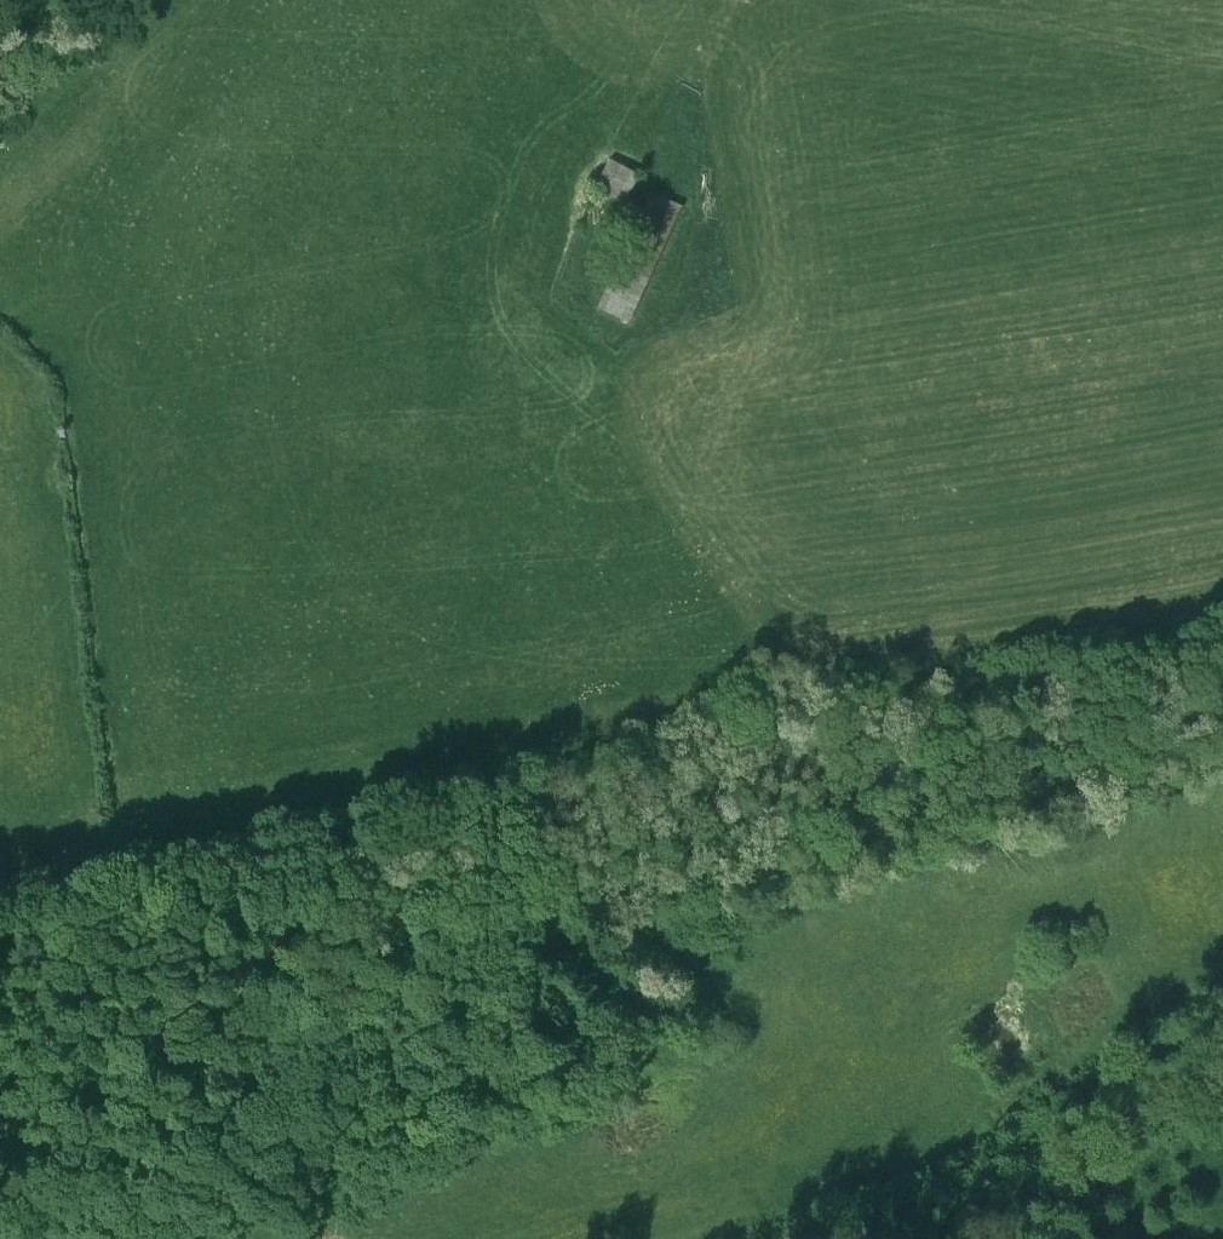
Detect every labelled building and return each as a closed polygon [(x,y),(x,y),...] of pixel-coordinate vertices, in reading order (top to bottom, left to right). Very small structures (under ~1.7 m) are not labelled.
[(599,177),(629,193),(642,168),(612,153),(599,177)] [(629,322),(682,205),(651,191),(598,308),(629,322)]
